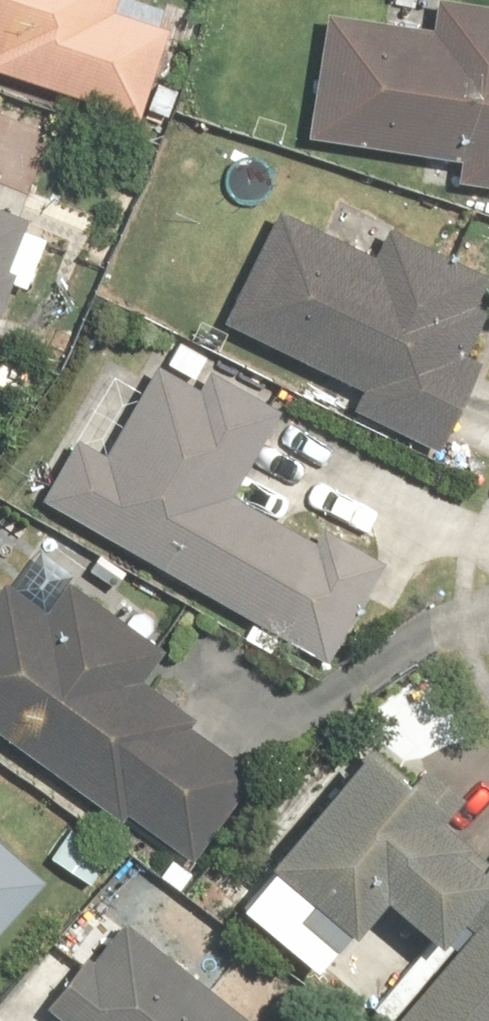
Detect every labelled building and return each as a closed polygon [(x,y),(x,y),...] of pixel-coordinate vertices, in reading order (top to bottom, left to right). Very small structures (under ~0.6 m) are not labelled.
[(138,127),(164,49),(189,58),(207,4),(196,0),(152,0),(141,34),(107,22),(114,0),(0,0),(0,81),(138,127)] [(448,0),(386,0),(384,26),(306,20),(298,144),(347,147),(347,155),(455,163),(453,192),(488,195),(488,3),(448,0)] [(376,259),(272,213),(219,334),(347,390),(338,410),(432,452),(468,370),(455,364),(476,317),(467,313),(481,281),(385,238),(376,259)] [(5,286),(20,293),(40,247),(20,239),(25,226),(0,215),(0,297),(5,286)] [(112,356),(30,504),(323,666),(377,568),(311,531),(303,545),(227,503),(273,420),(199,379),(207,365),(168,343),(149,377),(112,356)] [(188,867),(247,780),(180,734),(186,724),(141,693),(165,657),(59,586),(36,621),(0,596),(0,740),(188,867)] [(388,791),(355,760),(252,873),(291,909),(278,923),(323,965),(371,913),(419,957),(477,893),(446,864),(457,852),(422,820),(448,792),(415,762),(388,791)] [(116,855),(70,824),(45,860),(91,891),(116,855)] [(39,884),(0,848),(0,926),(39,884)] [(470,871),(488,887),(488,848),(470,871)] [(116,924),(42,1020),(244,1020),(116,924)] [(441,956),(386,1020),(488,1020),(488,933),(457,970),(441,956)]
